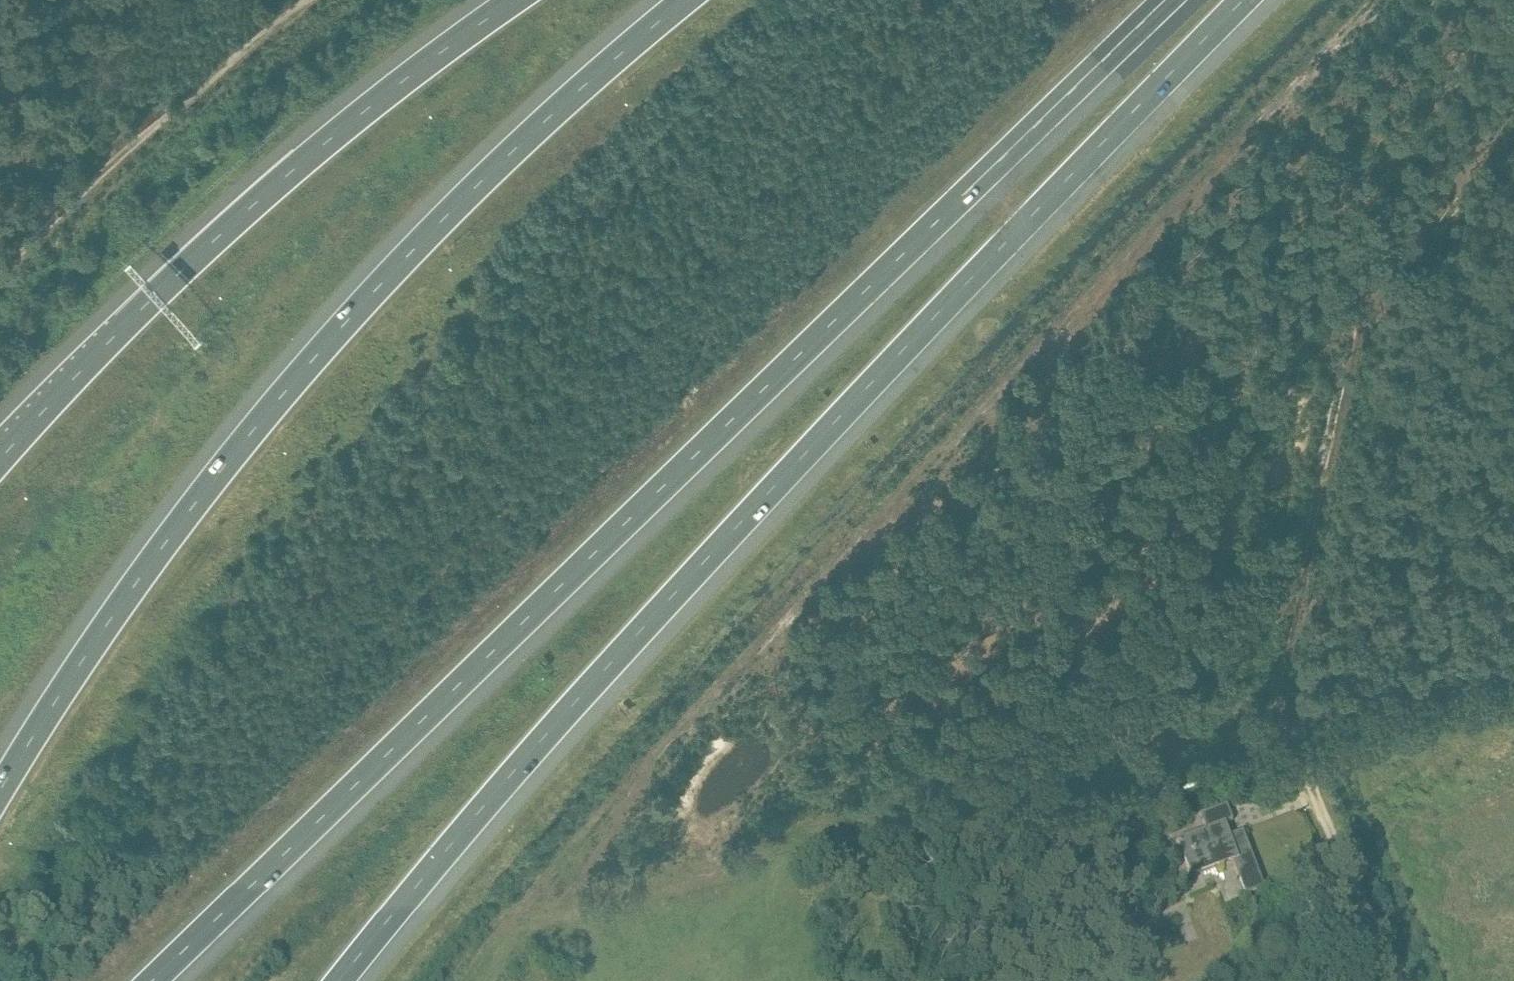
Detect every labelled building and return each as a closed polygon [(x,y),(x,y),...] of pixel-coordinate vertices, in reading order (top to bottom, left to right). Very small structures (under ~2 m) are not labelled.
[(1232,861),(1245,895),(1264,888),(1242,831),(1229,836),(1225,824),(1233,821),(1226,805),(1200,815),(1206,830),(1177,841),(1190,877),(1232,861)]
